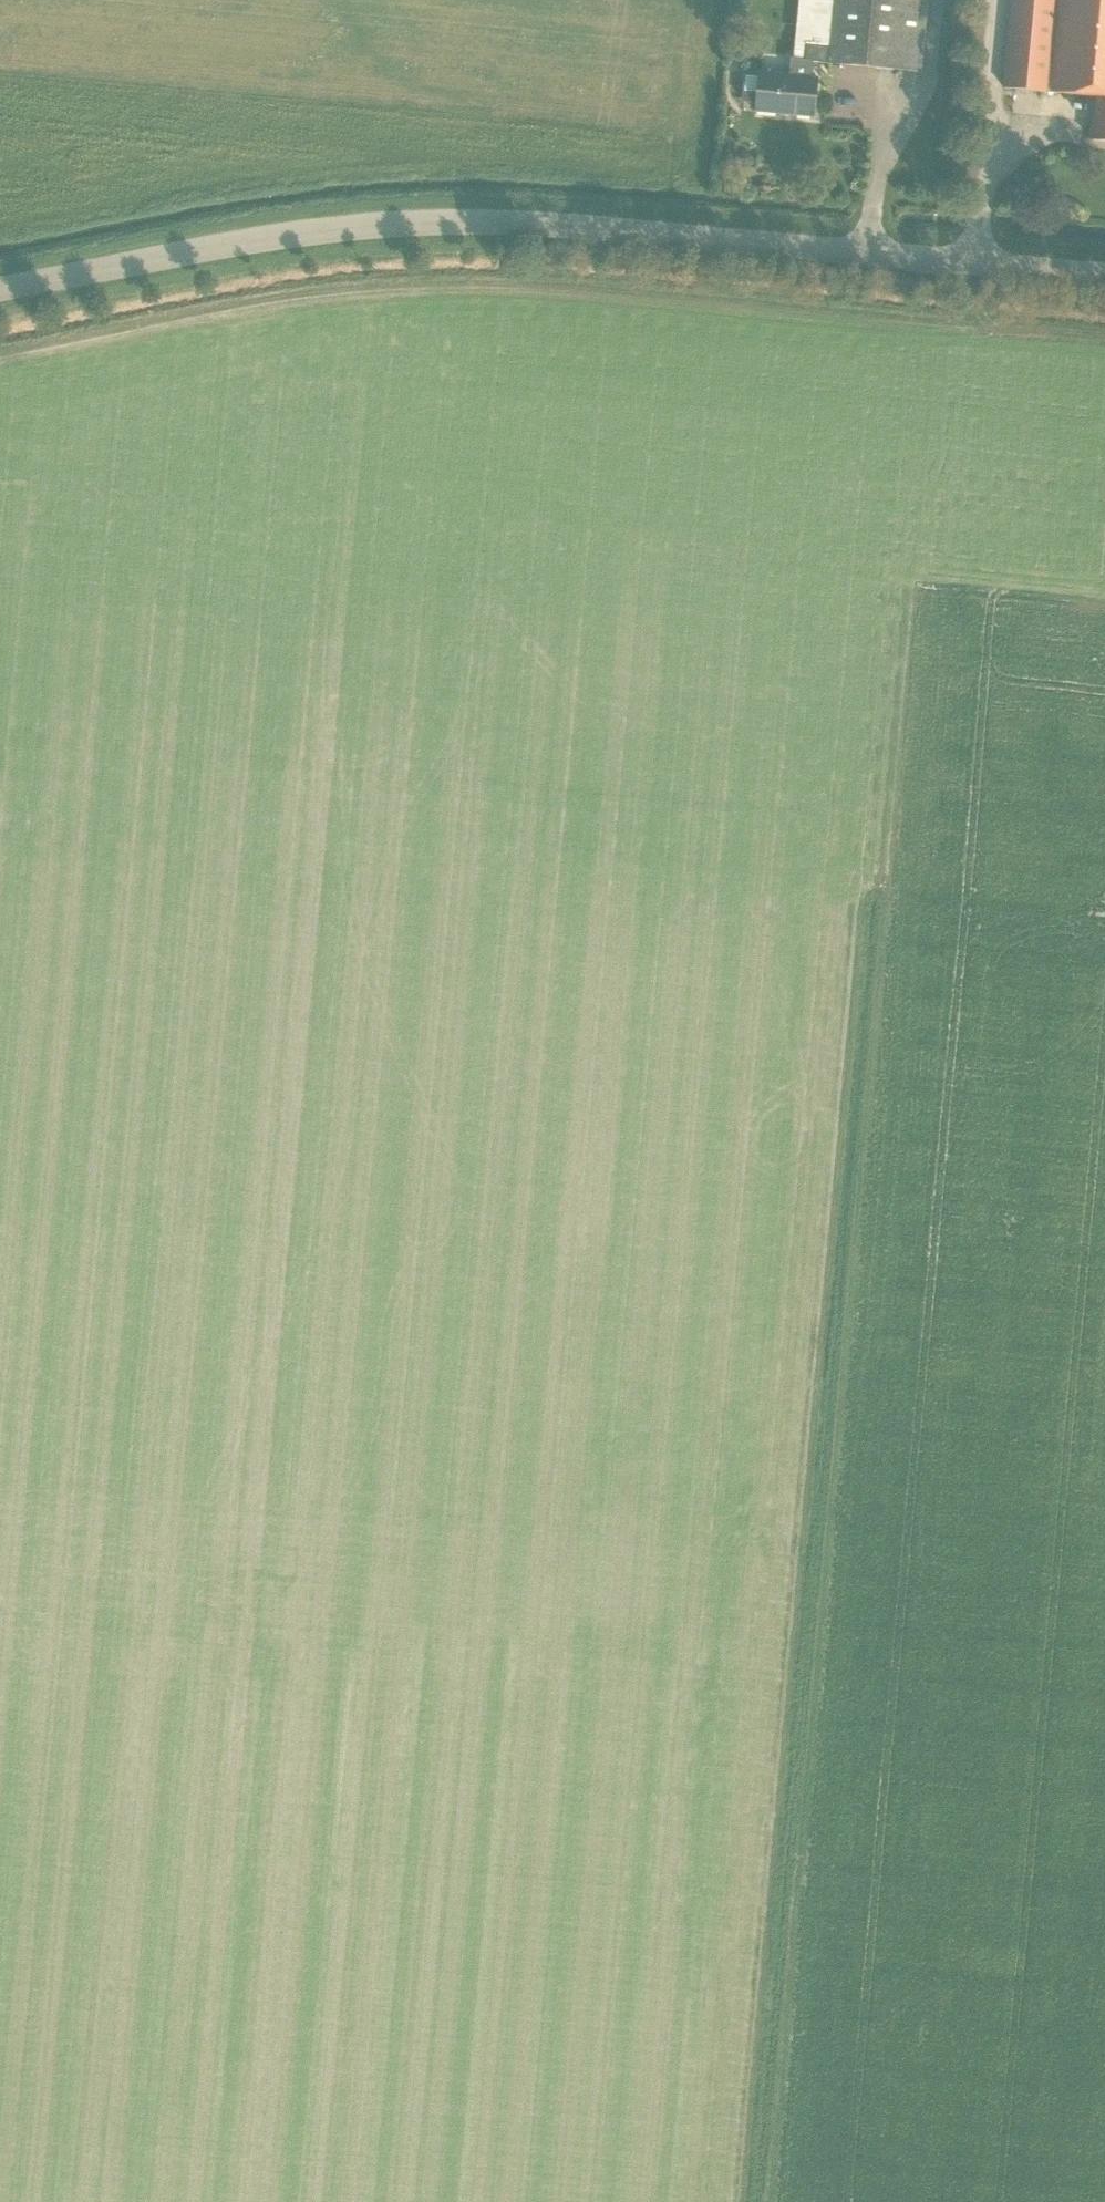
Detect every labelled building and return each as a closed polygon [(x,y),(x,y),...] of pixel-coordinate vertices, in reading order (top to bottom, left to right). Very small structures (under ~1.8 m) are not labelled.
[(761,110),(817,115),(820,76),(814,75),(815,61),(924,71),(930,0),(799,0),(792,73),(764,71),(762,101),(761,110)] [(1005,88),(1051,92),(1100,94),(1098,118),(1095,118),(1094,139),(1104,141),(1104,0),(1012,0),(1005,88)]
